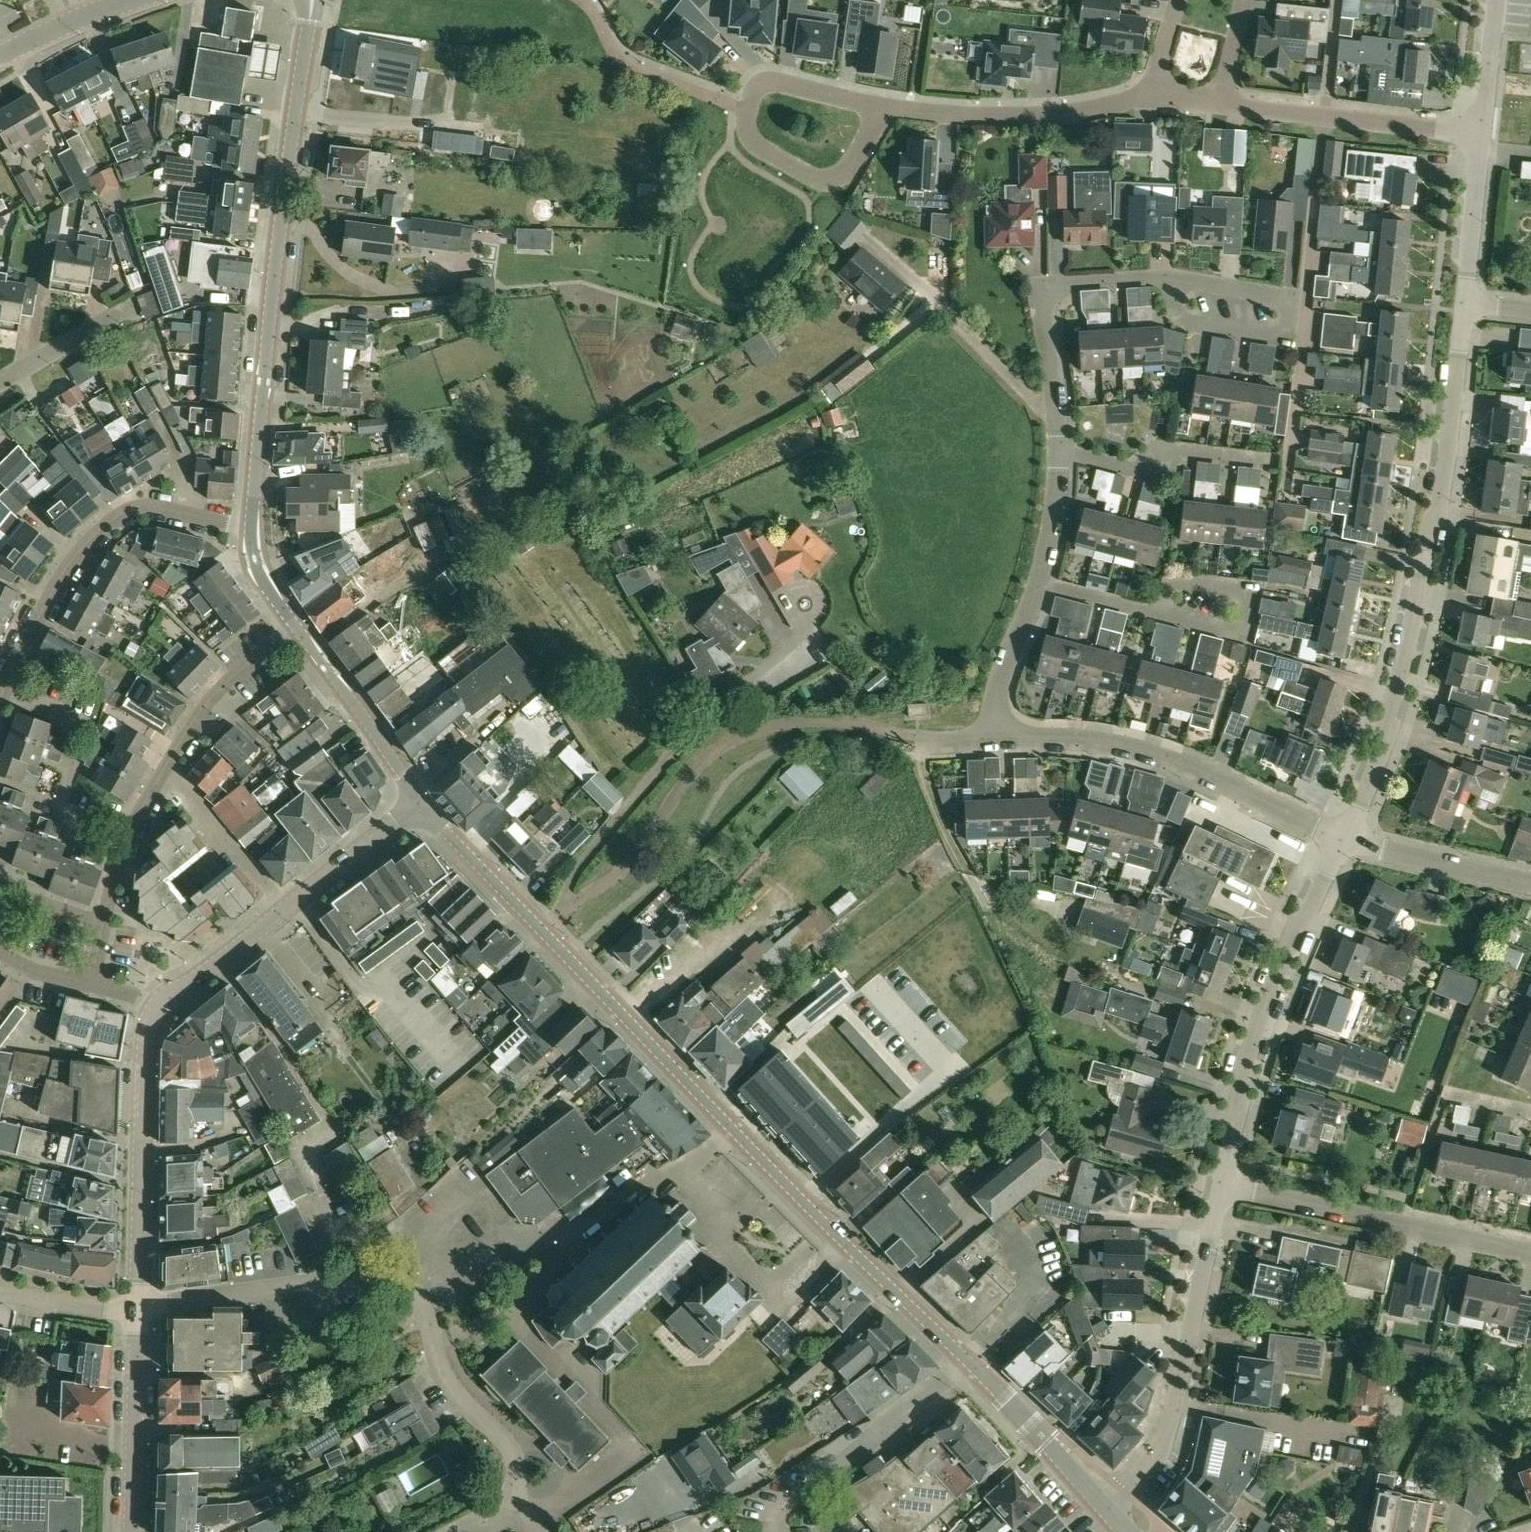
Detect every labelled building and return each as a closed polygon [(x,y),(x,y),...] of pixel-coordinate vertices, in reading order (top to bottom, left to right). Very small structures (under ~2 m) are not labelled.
[(689,0),(683,0),(669,17),(680,26),(666,44),(670,48),(668,51),(681,62),(684,59),(699,71),(706,62),(710,64),(721,50),(697,31),(707,19),(689,0)] [(731,25),(743,26),(742,36),(750,36),(750,42),(772,44),(776,0),(734,0),(731,25)] [(829,62),(834,28),(813,24),(815,13),(804,11),(806,0),(790,0),(788,21),(800,23),(796,53),(814,55),(813,59),(829,62)] [(845,32),(864,34),(859,71),(890,76),(896,36),(881,34),(877,29),(881,4),(853,0),(850,0),(845,32)] [(1146,19),(1119,16),(1121,0),(1082,0),(1079,21),(1103,24),(1100,48),(1117,50),(1116,54),(1130,56),(1131,52),(1142,53),(1146,19)] [(1404,30),(1431,32),(1433,8),(1360,0),(1359,12),(1405,17),(1404,30)] [(1295,24),(1259,20),(1256,54),(1268,55),(1267,67),(1286,69),(1287,57),(1303,59),(1305,41),(1326,43),(1330,9),(1277,4),(1277,5),(1297,7),(1295,24)] [(203,33),(200,47),(237,54),(240,40),(252,42),(257,13),(228,7),(222,36),(203,33)] [(1351,37),(1353,18),(1341,17),(1339,36),(1351,37)] [(1033,43),(1032,47),(985,42),(983,63),(979,63),(977,79),(981,79),(981,83),(1005,86),(1006,77),(1030,79),(1032,59),(1045,60),(1048,35),(1034,33),(1033,38),(1031,38),(1031,43),(1033,43)] [(154,86),(165,83),(161,68),(176,63),(166,34),(140,42),(149,71),(154,86)] [(1387,79),(1425,83),(1428,53),(1408,51),(1409,41),(1362,36),(1361,43),(1340,40),(1338,61),(1389,66),(1387,79)] [(282,42),(254,38),(248,75),(277,78),(282,42)] [(348,41),(341,76),(343,76),(351,77),(368,81),(367,88),(394,94),(399,68),(417,72),(422,48),(404,45),(371,39),(369,45),(348,41)] [(123,80),(149,71),(140,42),(113,51),(123,80)] [(191,97),(213,101),(240,105),(244,83),(249,56),(237,54),(200,47),(191,97)] [(73,70),(91,105),(101,99),(97,92),(112,84),(98,57),(73,70)] [(86,126),(98,119),(91,105),(73,70),(48,84),(63,111),(75,104),(86,126)] [(31,94),(11,105),(11,106),(31,140),(39,154),(49,149),(40,135),(51,128),(31,94)] [(178,100),(177,109),(211,115),(213,101),(179,95),(178,100)] [(159,128),(164,140),(173,135),(178,100),(164,97),(159,128)] [(31,140),(11,106),(11,105),(0,112),(0,130),(12,151),(23,145),(31,159),(39,154),(31,140)] [(207,126),(206,137),(206,139),(257,146),(261,117),(232,113),(230,127),(211,125),(211,126),(207,126)] [(135,122),(145,147),(145,148),(156,142),(146,117),(135,122)] [(123,126),(134,152),(145,147),(135,122),(123,126)] [(1115,125),(1114,149),(1150,150),(1151,126),(1115,125)] [(1205,128),(1203,149),(1221,150),(1222,130),(1205,128)] [(434,133),(432,151),(483,157),(485,134),(450,130),(450,134),(434,133)] [(1221,150),(1221,162),(1247,163),(1248,132),(1222,130),(1221,150)] [(71,147),(85,174),(98,168),(80,133),(67,140),(71,147)] [(167,155),(166,168),(195,172),(197,161),(206,162),(206,163),(213,164),(213,166),(223,168),(254,172),(257,146),(206,139),(206,137),(195,135),(192,158),(167,155)] [(934,138),(919,137),(918,141),(910,141),(909,156),(901,156),(900,180),(908,181),(907,189),(927,190),(926,206),(947,207),(949,175),(935,174),(937,142),(934,142),(934,138)] [(1342,142),(1328,140),(1325,171),(1339,172),(1342,142)] [(490,157),(513,161),(515,150),(491,146),(490,157)] [(59,154),(73,181),(85,174),(71,147),(59,154)] [(380,165),(389,166),(391,154),(333,148),(332,160),(327,161),(326,172),(330,175),(330,176),(348,179),(347,184),(365,187),(368,167),(380,169),(380,165)] [(1412,205),(1415,175),(1395,173),(1397,155),(1348,149),(1345,177),(1371,179),(1369,200),(1412,205)] [(1020,155),(1020,188),(1032,188),(1046,187),(1045,155),(1020,155)] [(146,162),(130,167),(133,177),(149,173),(146,162)] [(1520,178),(1530,179),(1530,163),(1522,162),(1520,178)] [(92,176),(100,196),(121,187),(112,166),(92,176)] [(164,179),(166,179),(194,183),(195,172),(166,168),(164,179)] [(16,176),(32,205),(44,198),(28,170),(16,176)] [(1075,196),(1075,213),(1065,213),(1065,243),(1105,242),(1105,213),(1111,213),(1110,172),(1090,172),(1091,195),(1075,196)] [(1292,200),(1291,201),(1307,201),(1310,177),(1294,175),(1292,200)] [(1050,177),(1050,207),(1065,207),(1064,177),(1050,177)] [(207,193),(205,206),(249,212),(252,184),(222,180),(222,181),(214,180),(212,194),(207,193)] [(1129,239),(1173,241),(1175,187),(1150,186),(1149,197),(1132,196),(1132,184),(1115,183),(1114,217),(1130,217),(1129,239)] [(1014,244),(1033,244),(1032,204),(1032,188),(1020,188),(1008,188),(1009,203),(993,204),(994,220),(996,220),(996,243),(1014,243),(1014,244)] [(382,213),(401,216),(404,196),(385,193),(382,213)] [(1192,242),(1223,243),(1224,232),(1241,233),(1243,198),(1213,196),(1212,209),(1194,208),(1192,242)] [(1292,204),(1260,201),(1255,248),(1288,251),(1292,204)] [(245,239),(249,212),(178,203),(176,221),(200,224),(200,226),(208,227),(207,234),(245,239)] [(1321,203),(1317,238),(1334,240),(1336,223),(1339,224),(1341,206),(1321,203)] [(952,216),(933,215),(932,235),(950,241),(952,216)] [(413,216),(409,245),(471,253),(474,226),(463,224),(463,223),(413,216)] [(1336,223),(1334,240),(1369,244),(1381,245),(1407,247),(1410,223),(1383,220),(1382,233),(1358,231),(1359,226),(1339,224),(1336,223)] [(391,260),(396,228),(348,222),(344,254),(391,260)] [(172,226),(171,238),(200,242),(202,230),(172,226)] [(133,227),(121,230),(125,245),(138,242),(133,227)] [(50,289),(70,292),(78,245),(77,245),(59,242),(61,233),(48,231),(45,247),(57,249),(50,289)] [(79,233),(77,245),(78,245),(70,292),(90,296),(97,256),(108,257),(111,242),(98,239),(97,237),(79,233)] [(142,250),(161,309),(182,302),(163,243),(142,250)] [(1331,251),(1329,264),(1378,269),(1405,271),(1407,247),(1381,245),(1369,244),(1368,255),(1331,251)] [(884,309),(904,286),(861,249),(841,272),(884,309)] [(250,287),(253,259),(222,256),(221,267),(208,266),(206,282),(250,287)] [(1329,264),(1328,281),(1334,281),(1353,283),(1353,281),(1376,284),(1375,293),(1402,296),(1405,271),(1378,269),(1329,264)] [(8,273),(0,272),(0,325),(7,282),(8,273)] [(38,294),(40,279),(28,276),(26,285),(7,282),(0,325),(0,329),(19,333),(23,311),(34,313),(38,294)] [(1315,279),(1313,296),(1333,298),(1334,281),(1328,281),(1315,279)] [(1096,304),(1116,302),(1115,290),(1095,291),(1096,304)] [(1143,365),(1165,364),(1164,360),(1182,359),(1187,334),(1163,331),(1162,327),(1153,327),(1151,306),(1140,307),(1143,365)] [(1123,367),(1143,365),(1140,307),(1128,308),(1129,329),(1120,329),(1123,367)] [(1079,332),(1081,369),(1102,368),(1098,309),(1087,310),(1088,331),(1079,332)] [(1102,368),(1123,367),(1120,329),(1111,330),(1110,309),(1098,309),(1102,368)] [(209,311),(208,323),(193,322),(193,324),(193,332),(240,336),(241,314),(209,311)] [(1380,324),(1369,322),(1357,321),(1357,316),(1324,313),(1322,330),(1405,338),(1408,314),(1381,311),(1380,324)] [(691,341),(698,320),(678,314),(671,335),(691,341)] [(367,341),(368,333),(369,320),(343,318),(341,343),(313,340),(311,366),(353,370),(354,361),(357,349),(373,351),(373,341),(367,341)] [(172,322),(172,330),(193,332),(193,324),(172,322)] [(705,336),(721,335),(720,325),(704,327),(705,336)] [(780,353),(766,328),(765,329),(743,343),(757,367),(780,353)] [(1354,350),(1355,334),(1322,330),(1321,347),(1354,350)] [(207,344),(206,355),(238,357),(240,336),(193,332),(192,342),(207,344)] [(783,349),(795,344),(790,332),(778,337),(783,349)] [(1190,412),(1211,415),(1224,338),(1213,336),(1206,377),(1196,375),(1190,412)] [(1403,362),(1405,338),(1379,337),(1376,359),(1376,360),(1403,362)] [(1211,415),(1231,419),(1238,382),(1229,380),(1235,340),(1224,338),(1211,415)] [(1250,362),(1249,371),(1260,373),(1261,364),(1265,344),(1251,342),(1248,362),(1250,362)] [(82,383),(102,366),(91,352),(71,370),(82,383)] [(1505,367),(1511,368),(1510,382),(1530,384),(1530,354),(1513,352),(1513,353),(1507,352),(1505,367)] [(206,355),(205,366),(190,365),(189,375),(236,379),(238,357),(206,355)] [(833,376),(819,387),(829,400),(843,389),(871,368),(860,355),(833,376)] [(1325,379),(1374,384),(1400,386),(1403,362),(1376,360),(1376,359),(1366,358),(1364,370),(1326,366),(1325,379)] [(1261,364),(1260,373),(1272,375),(1273,366),(1261,364)] [(323,406),(361,409),(363,392),(351,391),(353,370),(311,366),(309,392),(325,394),(323,406)] [(145,375),(162,411),(174,405),(159,371),(145,375)] [(234,401),(236,379),(189,375),(188,385),(203,387),(202,398),(234,401)] [(1361,394),(1373,395),(1371,408),(1398,411),(1400,386),(1374,384),(1325,379),(1323,390),(1361,394)] [(1231,419),(1252,422),(1258,385),(1238,382),(1231,419)] [(1273,425),(1279,389),(1258,385),(1252,422),(1273,425)] [(135,393),(148,416),(160,409),(146,386),(135,393)] [(1491,439),(1517,442),(1518,453),(1530,455),(1530,400),(1524,399),(1524,412),(1494,408),(1493,424),(1490,424),(1487,426),(1486,434),(1488,437),(1491,439)] [(54,418),(59,410),(48,404),(43,412),(54,418)] [(238,440),(240,414),(222,412),(222,409),(192,406),(190,422),(207,423),(205,437),(238,440)] [(830,413),(837,430),(854,422),(847,406),(830,413)] [(360,434),(385,431),(385,429),(390,429),(389,417),(384,417),(359,420),(360,434)] [(149,437),(140,443),(139,443),(156,475),(177,463),(151,419),(142,424),(149,437)] [(392,434),(404,432),(402,419),(390,421),(392,434)] [(132,429),(122,435),(114,421),(105,426),(113,440),(112,441),(138,486),(156,475),(139,443),(140,443),(132,429)] [(1367,444),(1357,443),(1344,441),(1345,434),(1311,429),(1308,447),(1391,460),(1395,436),(1368,432),(1367,444)] [(326,432),(308,432),(277,433),(274,464),(306,464),(306,463),(332,463),(332,452),(325,452),(326,432)] [(120,496),(138,486),(112,441),(104,446),(92,453),(84,441),(80,433),(65,442),(84,464),(92,458),(98,468),(103,466),(120,496)] [(1307,459),(1353,466),(1351,478),(1388,484),(1391,460),(1308,447),(1308,448),(1309,448),(1307,459)] [(238,481),(241,451),(226,450),(224,466),(211,465),(212,459),(197,457),(195,486),(209,487),(208,498),(234,500),(235,481),(238,481)] [(69,452),(60,460),(69,471),(52,485),(58,493),(82,522),(100,508),(81,486),(90,478),(69,452)] [(3,465),(0,468),(0,481),(11,492),(20,482),(34,468),(24,457),(9,472),(3,465)] [(1485,486),(1530,492),(1530,481),(1519,479),(1521,465),(1488,460),(1485,486)] [(1249,467),(1247,481),(1268,485),(1271,471),(1249,467)] [(1110,492),(1115,474),(1097,469),(1092,488),(1099,490),(1110,493),(1110,492)] [(351,506),(352,479),(322,478),(321,492),(289,491),(289,517),(299,518),(298,531),(340,532),(341,506),(351,506)] [(1385,507),(1388,484),(1351,478),(1349,490),(1304,483),(1302,496),(1333,501),(1348,502),(1358,504),(1385,507)] [(1208,482),(1196,480),(1195,490),(1206,492),(1208,482)] [(11,492),(26,507),(35,498),(20,482),(11,492)] [(1205,503),(1201,541),(1221,543),(1221,542),(1225,506),(1216,505),(1219,483),(1208,482),(1206,492),(1205,503)] [(66,536),(82,522),(51,485),(35,498),(66,536)] [(1225,506),(1221,542),(1221,543),(1242,546),(1249,486),(1237,485),(1234,507),(1225,506)] [(1249,486),(1242,546),(1263,548),(1267,511),(1257,510),(1260,487),(1249,486)] [(1485,486),(1482,510),(1514,515),(1515,513),(1527,515),(1529,503),(1530,503),(1530,492),(1485,486)] [(25,522),(16,516),(25,506),(7,488),(0,495),(0,499),(2,502),(12,511),(0,525),(0,529),(12,539),(41,562),(54,545),(25,522)] [(1095,550),(1115,555),(1125,519),(1116,516),(1121,495),(1110,492),(1110,493),(1108,502),(1105,513),(1095,550)] [(1125,519),(1115,555),(1135,560),(1150,503),(1139,500),(1134,521),(1125,519)] [(1205,503),(1194,502),(1184,501),(1180,538),(1201,541),(1205,503)] [(1381,532),(1385,507),(1358,504),(1348,502),(1333,501),(1332,512),(1346,514),(1347,512),(1357,514),(1355,528),(1343,526),(1341,538),(1375,545),(1377,531),(1381,532)] [(1150,503),(1148,512),(1159,515),(1161,505),(1150,503)] [(465,529),(455,506),(443,511),(453,534),(465,529)] [(1286,528),(1289,507),(1276,506),(1273,526),(1286,528)] [(425,522),(437,542),(450,537),(436,507),(425,512),(429,520),(425,522)] [(1075,544),(1095,550),(1105,513),(1084,508),(1075,544)] [(1289,515),(1286,530),(1312,534),(1314,519),(1289,515)] [(1165,529),(1145,524),(1135,560),(1156,565),(1165,529)] [(831,551),(803,526),(781,550),(767,534),(759,538),(753,527),(736,533),(770,591),(793,578),(789,572),(800,566),(810,575),(831,551)] [(159,528),(152,554),(174,559),(181,533),(159,528)] [(5,561),(27,579),(41,562),(12,539),(0,529),(0,567),(5,561)] [(174,559),(198,565),(205,539),(181,533),(174,559)] [(354,555),(341,535),(287,555),(300,574),(288,583),(304,606),(334,583),(327,573),(341,563),(354,555)] [(1530,556),(1530,545),(1526,544),(1518,543),(1518,542),(1477,535),(1472,564),(1513,571),(1521,572),(1524,555),(1530,556)] [(137,541),(131,552),(144,560),(150,548),(137,541)] [(730,558),(731,548),(727,542),(689,555),(700,575),(730,558)] [(110,551),(99,571),(141,593),(144,583),(133,577),(138,566),(110,551)] [(1272,555),(1271,565),(1280,567),(1309,574),(1332,579),(1358,586),(1363,561),(1327,553),(1324,566),(1312,564),(1313,562),(1278,555),(1278,556),(1272,555)] [(1206,572),(1222,575),(1225,563),(1209,559),(1206,572)] [(190,600),(197,608),(234,579),(220,561),(204,574),(201,569),(192,576),(202,590),(190,600)] [(694,626),(710,639),(704,643),(702,639),(686,649),(697,667),(685,674),(694,689),(721,673),(708,649),(716,644),(729,655),(734,649),(757,624),(746,614),(749,611),(762,604),(738,562),(717,574),(726,591),(694,626)] [(204,567),(198,564),(198,565),(191,564),(191,567),(185,572),(189,578),(204,567)] [(1530,618),(1530,602),(1509,595),(1513,571),(1472,564),(1467,591),(1500,597),(1497,612),(1530,618)] [(1270,565),(1268,583),(1273,583),(1277,581),(1280,567),(1271,565),(1270,565)] [(452,566),(427,585),(439,603),(466,584),(452,566)] [(141,593),(99,571),(89,589),(117,605),(123,595),(136,602),(141,593)] [(355,605),(344,590),(357,582),(351,573),(338,582),(339,583),(305,609),(322,631),(355,605)] [(1095,589),(1116,593),(1119,577),(1098,573),(1095,589)] [(1309,574),(1306,587),(1329,591),(1327,603),(1353,609),(1358,586),(1332,579),(1309,574)] [(150,589),(164,597),(171,585),(157,577),(150,589)] [(203,616),(215,607),(222,616),(247,596),(234,579),(197,608),(203,616)] [(12,613),(21,593),(0,583),(0,607),(12,613)] [(82,586),(72,604),(113,627),(118,618),(105,611),(109,602),(117,606),(117,605),(89,589),(82,586)] [(224,642),(261,613),(247,596),(222,616),(229,624),(217,634),(224,642)] [(1036,672),(1057,677),(1077,601),(1056,596),(1051,614),(1061,617),(1055,638),(1046,635),(1036,672)] [(1261,597),(1257,613),(1261,613),(1277,617),(1280,601),(1261,597)] [(1077,601),(1057,677),(1077,682),(1086,646),(1078,644),(1081,632),(1085,633),(1093,605),(1077,601)] [(1324,616),(1322,627),(1348,633),(1353,609),(1327,603),(1324,616)] [(89,639),(95,629),(108,636),(113,627),(72,604),(61,624),(89,639)] [(3,632),(12,613),(0,607),(0,631),(3,632)] [(1485,646),(1494,648),(1496,636),(1498,636),(1498,635),(1516,638),(1516,637),(1530,640),(1530,620),(1497,612),(1495,620),(1489,618),(1464,613),(1458,641),(1485,646)] [(331,642),(398,732),(510,644),(491,620),(434,663),(424,649),(405,662),(389,641),(399,633),(390,622),(380,630),(374,622),(376,622),(369,613),(331,642)] [(1261,613),(1258,628),(1318,641),(1316,651),(1346,657),(1349,644),(1345,643),(1348,633),(1322,627),(1277,617),(1261,613)] [(1151,663),(1141,660),(1139,670),(1132,668),(1127,684),(1135,686),(1132,696),(1152,702),(1172,626),(1161,623),(1151,663)] [(1152,702),(1172,707),(1182,671),(1173,669),(1184,629),(1172,626),(1152,702)] [(1095,648),(1086,646),(1077,682),(1097,687),(1112,630),(1100,627),(1095,648)] [(99,673),(108,656),(83,644),(82,645),(51,629),(39,651),(41,652),(38,657),(39,657),(35,667),(45,671),(50,661),(46,654),(73,668),(79,657),(94,665),(92,670),(99,673)] [(1120,682),(1127,684),(1132,668),(1124,666),(1127,656),(1118,654),(1123,633),(1112,630),(1097,687),(1117,693),(1120,682)] [(1172,707),(1192,712),(1212,636),(1201,633),(1191,673),(1182,671),(1172,707)] [(1192,712),(1189,724),(1210,729),(1222,681),(1213,679),(1224,639),(1212,636),(1192,712)] [(131,641),(124,653),(133,658),(140,646),(131,641)] [(171,649),(205,682),(221,666),(198,644),(189,652),(178,642),(171,649)] [(427,752),(458,725),(464,731),(465,732),(466,733),(468,734),(470,734),(472,733),(473,732),(474,730),(475,728),(474,726),(474,725),(472,723),(509,695),(517,704),(542,684),(511,644),(510,644),(398,732),(413,755),(422,747),(427,752)] [(1246,650),(1233,646),(1229,658),(1243,662),(1246,650)] [(190,698),(205,682),(171,649),(164,656),(175,667),(167,676),(190,698)] [(1257,650),(1254,661),(1273,667),(1270,674),(1286,679),(1281,692),(1338,711),(1346,688),(1321,679),(1317,690),(1295,683),(1302,662),(1257,650)] [(1484,679),(1489,662),(1455,653),(1447,683),(1458,686),(1456,693),(1479,699),(1481,691),(1478,690),(1481,678),(1484,679)] [(312,690),(298,673),(257,704),(263,713),(276,703),(284,713),(312,690)] [(99,694),(118,702),(126,686),(107,677),(99,694)] [(1233,708),(1250,713),(1261,685),(1245,680),(1233,708)] [(173,725),(186,703),(152,682),(139,703),(125,695),(118,706),(165,735),(172,724),(173,725)] [(268,739),(279,750),(289,743),(286,739),(326,709),(312,690),(284,713),(291,722),(268,739)] [(1281,692),(1277,705),(1308,716),(1305,726),(1330,735),(1338,711),(1281,692)] [(1508,718),(1511,706),(1491,700),(1488,713),(1508,718)] [(908,716),(928,715),(927,703),(908,705),(908,716)] [(1477,747),(1485,716),(1456,708),(1456,710),(1440,705),(1436,721),(1451,726),(1448,739),(1477,747)] [(1055,709),(1049,707),(1046,719),(1052,719),(1055,709)] [(19,711),(11,733),(64,751),(68,740),(49,733),(53,723),(19,711)] [(323,719),(310,727),(317,738),(330,728),(323,719)] [(101,735),(142,758),(153,740),(124,723),(118,733),(106,726),(101,735)] [(215,744),(239,767),(237,769),(246,777),(255,768),(246,760),(259,747),(235,724),(215,744)] [(348,830),(371,812),(359,797),(361,796),(335,762),(326,750),(317,738),(310,727),(289,743),(279,750),(296,773),(302,774),(295,780),(304,792),(297,797),(277,772),(264,780),(266,782),(253,793),(271,815),(275,811),(313,858),(340,837),(339,834),(346,828),(348,830)] [(1253,755),(1261,733),(1250,729),(1242,751),(1253,755)] [(5,752),(38,764),(41,756),(60,763),(64,751),(11,733),(5,752)] [(1312,780),(1323,752),(1304,744),(1306,740),(1289,733),(1285,745),(1300,751),(1298,756),(1286,752),(1280,767),(1312,780)] [(127,801),(150,763),(118,746),(113,754),(97,743),(85,764),(101,774),(96,783),(127,801)] [(386,783),(387,777),(366,745),(350,756),(353,761),(341,769),(361,796),(364,794),(374,809),(381,794),(377,789),(386,783)] [(1513,768),(1516,756),(1484,746),(1480,759),(1513,768)] [(465,831),(498,803),(471,774),(480,767),(496,750),(488,757),(479,748),(430,791),(465,831)] [(214,807),(235,833),(264,809),(243,783),(230,793),(220,784),(234,768),(212,749),(189,776),(209,794),(206,797),(216,805),(214,807)] [(23,783),(27,772),(40,777),(44,766),(38,764),(5,752),(0,751),(0,775),(23,783)] [(984,757),(987,838),(1007,837),(1006,799),(997,800),(996,778),(1000,778),(1000,756),(984,757)] [(583,757),(571,768),(587,784),(598,772),(590,765),(583,757)] [(966,832),(966,839),(987,838),(984,757),(984,759),(967,759),(968,787),(973,787),(973,801),(964,801),(965,813),(955,813),(956,833),(966,832)] [(824,783),(801,758),(779,778),(802,803),(824,783)] [(1421,788),(1456,801),(1461,788),(1479,794),(1482,787),(1498,793),(1504,776),(1465,761),(1461,772),(1431,761),(1421,788)] [(870,799),(898,773),(887,762),(859,789),(870,799)] [(1107,847),(1117,810),(1109,808),(1113,797),(1117,795),(1124,767),(1110,763),(1104,784),(1087,841),(1107,847)] [(1130,801),(1127,813),(1117,810),(1107,847),(1128,852),(1150,774),(1150,773),(1135,769),(1127,797),(1130,801)] [(587,784),(584,787),(608,811),(622,796),(598,772),(587,784)] [(1165,778),(1150,774),(1128,852),(1148,858),(1158,822),(1149,819),(1152,808),(1156,809),(1165,778)] [(1050,835),(1050,831),(1059,832),(1062,809),(1049,809),(1049,798),(1039,798),(1038,776),(1026,777),(1028,836),(1050,835)] [(1006,799),(1007,837),(1028,837),(1028,836),(1026,777),(1014,777),(1015,799),(1006,799)] [(546,790),(536,780),(520,796),(530,806),(546,790)] [(1093,781),(1087,802),(1078,799),(1075,810),(1062,809),(1059,832),(1069,832),(1068,835),(1087,841),(1104,784),(1093,781)] [(17,790),(6,786),(0,801),(0,837),(17,790)] [(1452,814),(1456,801),(1421,788),(1411,814),(1447,827),(1447,825),(1462,831),(1466,819),(1452,814)] [(0,837),(0,843),(18,849),(31,816),(22,812),(28,794),(17,790),(0,837)] [(494,839),(511,856),(557,812),(549,803),(533,818),(531,815),(522,824),(515,817),(494,839)] [(550,836),(566,821),(557,812),(511,856),(529,874),(550,853),(541,844),(549,836),(550,836)] [(12,864),(13,865),(34,872),(52,819),(41,815),(35,833),(26,830),(12,864)] [(282,884),(296,873),(260,825),(254,817),(235,833),(246,847),(256,838),(269,853),(262,859),(282,884)] [(278,826),(270,817),(260,825),(296,873),(310,862),(290,836),(285,841),(275,828),(278,826)] [(1530,844),(1530,820),(1522,817),(1513,840),(1530,844)] [(175,940),(190,942),(213,923),(208,916),(217,909),(222,916),(238,918),(255,904),(256,888),(238,866),(204,893),(201,889),(192,897),(199,905),(190,913),(164,880),(206,846),(184,818),(177,823),(173,819),(153,835),(156,840),(149,846),(157,856),(135,873),(135,889),(141,897),(139,913),(153,930),(168,931),(175,940)] [(52,819),(34,872),(53,879),(67,845),(57,841),(63,823),(52,819)] [(570,855),(591,834),(580,822),(559,843),(570,855)] [(1195,825),(1165,888),(1206,907),(1224,871),(1259,888),(1276,853),(1247,838),(1242,847),(1195,825)] [(63,856),(50,891),(70,898),(89,845),(78,841),(71,859),(63,856)] [(1155,882),(1166,886),(1185,845),(1175,841),(1155,882)] [(416,896),(447,873),(425,843),(395,864),(392,860),(331,904),(335,909),(321,919),(342,950),(359,938),(356,934),(413,893),(416,896)] [(91,905),(103,871),(93,867),(100,849),(89,845),(70,898),(91,905)] [(458,877),(430,903),(467,940),(494,914),(458,877)] [(1069,879),(1065,892),(1073,894),(1076,881),(1069,879)] [(1436,919),(1441,894),(1407,888),(1403,895),(1375,881),(1361,910),(1375,917),(1370,928),(1385,935),(1400,906),(1412,909),(1411,915),(1436,919)] [(1144,908),(1087,896),(1075,930),(1121,947),(1128,926),(1136,929),(1144,908)] [(812,942),(831,926),(834,923),(819,906),(785,934),(774,921),(762,931),(767,937),(760,944),(757,940),(741,953),(744,957),(711,987),(712,988),(706,994),(695,981),(655,1019),(685,1051),(732,1010),(746,998),(812,942)] [(1180,918),(1201,927),(1197,938),(1193,950),(1230,964),(1240,939),(1224,933),(1229,921),(1205,912),(1205,914),(1185,906),(1180,918)] [(670,947),(689,926),(676,914),(658,934),(652,928),(648,932),(639,924),(614,949),(622,957),(622,961),(627,965),(630,965),(633,967),(661,939),(670,947)] [(418,920),(360,960),(367,972),(426,929),(418,920)] [(486,959),(497,971),(525,945),(504,924),(462,964),(471,972),(486,959)] [(819,951),(838,935),(831,926),(812,942),(819,951)] [(1405,980),(1416,952),(1390,941),(1389,945),(1366,935),(1361,946),(1344,939),(1332,967),(1356,978),(1363,962),(1405,980)] [(449,960),(433,943),(424,951),(441,967),(449,960)] [(1220,990),(1230,964),(1193,950),(1185,947),(1181,960),(1199,967),(1194,980),(1220,990)] [(296,1052),(324,1030),(266,956),(238,977),(296,1052)] [(505,997),(513,1006),(550,971),(537,957),(534,960),(531,957),(508,979),(500,970),(482,987),(499,1004),(505,997)] [(423,960),(414,967),(427,981),(436,972),(423,960)] [(1065,978),(1082,983),(1088,986),(1093,972),(1069,964),(1065,978)] [(1157,978),(1178,987),(1184,973),(1162,965),(1157,978)] [(1479,981),(1444,968),(1433,992),(1470,1005),(1479,981)] [(515,1020),(530,1037),(548,1020),(540,1012),(562,990),(560,988),(563,985),(550,971),(513,1006),(521,1014),(515,1020)] [(799,1015),(810,1029),(855,992),(844,979),(799,1015)] [(1088,986),(1082,983),(1074,1008),(1103,1017),(1104,1012),(1108,1013),(1116,988),(1111,986),(1109,992),(1088,986)] [(1183,1007),(1189,992),(1158,983),(1154,997),(1183,1007)] [(265,1111),(282,1143),(322,1120),(276,1044),(231,984),(185,1021),(186,1022),(202,1043),(224,1035),(245,1073),(258,1098),(265,1111)] [(1312,1020),(1338,1029),(1337,1033),(1347,1037),(1363,993),(1344,986),(1340,997),(1323,990),(1312,1020)] [(1125,991),(1116,988),(1108,1013),(1143,1025),(1203,1044),(1211,1020),(1182,1011),(1179,1022),(1149,1012),(1151,1007),(1129,1000),(1125,991)] [(67,996),(56,1042),(87,1049),(86,1054),(120,1060),(128,1015),(99,1010),(100,1004),(67,996)] [(1418,1011),(1401,1006),(1398,1013),(1403,1024),(1412,1027),(1418,1011)] [(557,1043),(565,1052),(594,1024),(592,1022),(595,1019),(584,1008),(581,1010),(579,1008),(559,1026),(551,1017),(548,1020),(530,1037),(519,1048),(535,1065),(557,1043)] [(1046,1015),(1041,1017),(1039,1022),(1043,1026),(1048,1026),(1051,1020),(1049,1017),(1046,1015)] [(717,1027),(691,1051),(699,1060),(697,1062),(704,1069),(733,1044),(748,1030),(753,1025),(744,1016),(734,1026),(727,1018),(717,1027)] [(911,1091),(847,1019),(838,1028),(902,1099),(911,1091)] [(1530,1045),(1530,1022),(1526,1020),(1518,1039),(1530,1045)] [(162,1048),(160,1141),(183,1141),(183,1139),(195,1138),(195,1121),(225,1121),(225,1091),(206,1092),(206,1078),(222,1072),(225,1080),(245,1073),(224,1035),(202,1043),(186,1022),(165,1039),(162,1048)] [(1194,1069),(1203,1044),(1143,1025),(1140,1036),(1153,1040),(1152,1043),(1170,1048),(1166,1060),(1194,1069)] [(560,1079),(566,1085),(619,1037),(610,1028),(608,1030),(604,1026),(581,1049),(586,1055),(560,1079)] [(733,1044),(704,1069),(713,1079),(716,1077),(724,1087),(765,1049),(756,1039),(748,1030),(733,1044)] [(604,1074),(628,1052),(624,1048),(627,1045),(619,1037),(566,1085),(573,1092),(598,1068),(604,1074)] [(1381,1080),(1389,1056),(1347,1042),(1346,1046),(1322,1038),(1318,1051),(1304,1046),(1295,1072),(1329,1084),(1336,1065),(1381,1080)] [(1509,1058),(1530,1068),(1530,1045),(1518,1039),(1509,1058)] [(1408,1047),(1395,1043),(1390,1056),(1403,1061),(1408,1047)] [(789,1058),(781,1049),(735,1091),(777,1136),(780,1133),(819,1175),(857,1140),(785,1062),(789,1058)] [(117,1133),(120,1068),(16,1050),(16,1052),(0,1050),(0,1120),(11,1080),(37,1087),(39,1084),(46,1085),(38,1112),(117,1133)] [(597,1118),(604,1126),(627,1109),(658,1079),(632,1052),(601,1082),(617,1099),(597,1118)] [(1160,1077),(1165,1062),(1136,1052),(1131,1067),(1160,1077)] [(1530,1088),(1530,1068),(1509,1058),(1500,1078),(1530,1091),(1530,1088)] [(1160,1155),(1167,1129),(1158,1127),(1158,1124),(1142,1120),(1151,1091),(1130,1085),(1134,1071),(1093,1060),(1088,1079),(1107,1084),(1107,1088),(1108,1093),(1109,1097),(1112,1101),(1116,1104),(1119,1106),(1117,1113),(1115,1113),(1106,1146),(1143,1156),(1144,1150),(1160,1155)] [(559,1207),(621,1160),(633,1176),(652,1161),(658,1169),(710,1135),(658,1079),(627,1109),(604,1126),(595,1133),(575,1107),(485,1175),(519,1219),(520,1218),(523,1221),(535,1223),(539,1220),(540,1222),(559,1207)] [(1331,1141),(1342,1102),(1323,1097),(1296,1089),(1293,1101),(1295,1102),(1292,1113),(1283,1110),(1274,1141),(1303,1149),(1307,1134),(1331,1141)] [(254,1100),(238,1109),(245,1120),(265,1111),(258,1098),(254,1100)] [(1477,1124),(1479,1107),(1464,1105),(1462,1122),(1477,1124)] [(245,1120),(259,1144),(277,1135),(265,1111),(245,1120)] [(1402,1116),(1395,1139),(1420,1147),(1427,1124),(1402,1116)] [(117,1145),(78,1135),(77,1137),(0,1120),(0,1148),(115,1175),(117,1145)] [(1453,1132),(1464,1135),(1468,1124),(1455,1122),(1453,1132)] [(1480,1128),(1468,1124),(1464,1135),(1478,1137),(1480,1128)] [(903,1145),(891,1131),(828,1188),(853,1215),(886,1186),(871,1170),(886,1156),(888,1158),(903,1145)] [(1493,1141),(1507,1144),(1508,1135),(1496,1131),(1493,1141)] [(485,1172),(520,1143),(511,1132),(476,1161),(485,1172)] [(968,1191),(994,1222),(1064,1164),(1037,1135),(968,1191)] [(1521,1137),(1508,1135),(1507,1144),(1519,1146),(1521,1137)] [(278,1137),(265,1144),(275,1164),(288,1154),(282,1143),(278,1137)] [(337,1178),(364,1162),(351,1140),(323,1156),(337,1178)] [(1434,1173),(1456,1178),(1463,1146),(1441,1141),(1434,1173)] [(1483,1151),(1463,1146),(1456,1178),(1476,1182),(1483,1151)] [(391,1148),(369,1162),(393,1199),(416,1184),(391,1148)] [(1483,1151),(1476,1182),(1497,1187),(1504,1155),(1483,1151)] [(203,1154),(161,1156),(161,1177),(214,1177),(215,1165),(203,1166),(203,1154)] [(1525,1160),(1504,1155),(1497,1187),(1518,1191),(1525,1160)] [(282,1182),(299,1173),(289,1156),(266,1170),(273,1184),(280,1180),(282,1182)] [(963,1225),(964,1221),(961,1217),(949,1203),(952,1200),(940,1186),(953,1174),(938,1158),(925,1169),(918,1176),(898,1193),(863,1224),(902,1267),(907,1263),(908,1263),(914,1258),(920,1264),(963,1225)] [(1127,1212),(1136,1179),(1093,1167),(1094,1163),(1081,1159),(1070,1203),(1099,1211),(1100,1205),(1127,1212)] [(1525,1160),(1518,1191),(1530,1194),(1530,1161),(1525,1160)] [(888,1182),(898,1193),(918,1176),(907,1165),(888,1182)] [(112,1217),(112,1214),(116,1212),(117,1204),(113,1201),(114,1186),(84,1179),(84,1177),(54,1170),(52,1179),(47,1178),(42,1201),(112,1217)] [(284,1204),(286,1207),(286,1208),(296,1203),(295,1200),(307,1194),(299,1173),(282,1182),(291,1201),(284,1204)] [(214,1177),(161,1177),(161,1198),(203,1195),(207,1195),(207,1184),(212,1184),(212,1188),(224,1188),(224,1176),(214,1177)] [(733,1327),(763,1298),(749,1283),(746,1286),(727,1267),(711,1282),(689,1259),(700,1249),(706,1249),(705,1245),(700,1245),(692,1237),(693,1235),(694,1231),(691,1228),(686,1228),(685,1227),(696,1217),(682,1202),(671,1213),(670,1211),(670,1206),(668,1203),(663,1203),(662,1205),(654,1197),(654,1190),(651,1190),(651,1196),(640,1207),(636,1202),(633,1204),(637,1209),(624,1221),(620,1217),(617,1219),(622,1223),(609,1235),(604,1231),(602,1234),(606,1238),(591,1253),(587,1249),(586,1250),(581,1245),(569,1257),(577,1265),(562,1279),(558,1275),(556,1278),(559,1282),(551,1285),(547,1294),(551,1303),(532,1320),(544,1338),(552,1347),(565,1337),(575,1339),(584,1334),(587,1342),(597,1347),(608,1342),(591,1358),(606,1374),(629,1352),(628,1351),(637,1343),(624,1329),(631,1322),(627,1318),(641,1305),(644,1309),(646,1307),(643,1303),(656,1291),(659,1294),(661,1293),(677,1309),(666,1319),(699,1354),(719,1336),(721,1338),(723,1336),(727,1339),(736,1330),(733,1327)] [(8,1206),(10,1197),(0,1195),(0,1204),(8,1206)] [(161,1198),(161,1217),(219,1214),(219,1205),(204,1206),(203,1195),(161,1198)] [(1066,1202),(1039,1195),(1035,1207),(1039,1211),(1062,1218),(1066,1202)] [(2,1232),(25,1238),(33,1203),(10,1197),(8,1206),(0,1204),(0,1220),(5,1221),(2,1232)] [(302,1215),(302,1214),(296,1203),(275,1216),(280,1226),(302,1215)] [(50,1224),(54,1224),(65,1224),(63,1240),(78,1242),(92,1243),(92,1247),(116,1249),(117,1224),(94,1221),(94,1218),(79,1217),(79,1214),(55,1208),(51,1207),(50,1224)] [(161,1218),(161,1239),(219,1234),(218,1226),(231,1225),(230,1213),(219,1214),(161,1218)] [(302,1215),(280,1226),(285,1237),(307,1225),(302,1215)] [(314,1238),(307,1225),(285,1237),(291,1249),(314,1238)] [(1081,1226),(1081,1240),(1099,1246),(1103,1246),(1103,1266),(1103,1269),(1128,1269),(1143,1270),(1143,1242),(1129,1241),(1129,1227),(1081,1226)] [(985,1230),(920,1286),(970,1333),(974,1329),(985,1335),(996,1316),(991,1312),(1017,1286),(1017,1279),(997,1260),(993,1264),(988,1259),(1002,1247),(985,1230)] [(1385,1290),(1392,1259),(1282,1235),(1278,1256),(1261,1252),(1253,1293),(1291,1301),(1294,1284),(1300,1286),(1305,1260),(1337,1266),(1334,1279),(1385,1290)] [(314,1238),(291,1249),(297,1261),(320,1250),(314,1238)] [(46,1248),(19,1241),(18,1244),(0,1240),(0,1264),(13,1268),(66,1280),(114,1285),(116,1249),(92,1247),(92,1243),(78,1242),(77,1244),(68,1244),(48,1241),(46,1248)] [(161,1290),(230,1281),(225,1243),(161,1252),(161,1290)] [(1431,1307),(1439,1269),(1413,1264),(1408,1291),(1395,1288),(1390,1313),(1411,1317),(1414,1304),(1431,1307)] [(1103,1266),(1071,1265),(1079,1283),(1098,1289),(1102,1289),(1101,1311),(1141,1312),(1142,1282),(1128,1281),(1128,1269),(1103,1269),(1103,1266)] [(813,1301),(842,1329),(871,1300),(841,1272),(832,1282),(826,1277),(814,1289),(820,1294),(813,1301)] [(1461,1314),(1485,1319),(1494,1281),(1495,1276),(1481,1273),(1479,1278),(1468,1275),(1466,1288),(1462,1288),(1461,1296),(1450,1294),(1444,1322),(1459,1325),(1461,1314)] [(1494,1281),(1485,1319),(1510,1325),(1507,1339),(1525,1343),(1530,1316),(1530,1315),(1518,1313),(1522,1298),(1517,1297),(1519,1286),(1494,1281)] [(1064,1307),(1079,1346),(1092,1334),(1077,1295),(1064,1307)] [(168,1369),(234,1370),(242,1370),(243,1343),(266,1343),(266,1331),(243,1331),(243,1307),(214,1306),(214,1313),(198,1313),(197,1318),(169,1318),(168,1369)] [(873,1364),(909,1338),(884,1313),(830,1359),(847,1379),(870,1360),(873,1364)] [(792,1328),(783,1319),(763,1339),(780,1356),(786,1350),(778,1343),(792,1328)] [(1026,1382),(1027,1382),(1047,1364),(1055,1371),(1067,1360),(1066,1359),(1070,1356),(1046,1329),(1004,1368),(1023,1385),(1026,1382)] [(1384,1333),(1375,1330),(1372,1343),(1381,1345),(1384,1333)] [(1083,1343),(1087,1353),(1098,1348),(1092,1334),(1083,1343)] [(1239,1356),(1233,1401),(1268,1405),(1270,1392),(1276,1393),(1279,1368),(1319,1373),(1321,1356),(1315,1355),(1317,1341),(1276,1335),(1273,1361),(1239,1356)] [(1404,1338),(1400,1357),(1427,1363),(1431,1344),(1404,1338)] [(111,1346),(62,1339),(61,1351),(56,1350),(52,1353),(51,1361),(54,1365),(59,1366),(59,1368),(70,1370),(69,1380),(76,1381),(106,1384),(111,1346)] [(918,1382),(937,1367),(911,1339),(847,1386),(867,1414),(883,1402),(884,1403),(899,1392),(901,1394),(918,1382)] [(521,1341),(485,1375),(484,1375),(484,1374),(483,1375),(489,1382),(487,1384),(487,1383),(485,1384),(485,1385),(489,1390),(492,1394),(500,1400),(501,1399),(500,1398),(502,1396),(509,1403),(510,1402),(509,1402),(512,1399),(553,1442),(554,1441),(570,1458),(568,1459),(579,1470),(612,1440),(545,1368),(546,1367),(521,1341)] [(1087,1353),(1085,1364),(1096,1365),(1098,1350),(1098,1348),(1087,1353)] [(1098,1350),(1096,1365),(1109,1367),(1111,1352),(1098,1350)] [(285,1351),(255,1365),(263,1383),(293,1369),(285,1351)] [(794,1394),(826,1366),(815,1353),(783,1381),(794,1394)] [(1086,1405),(1098,1415),(1080,1435),(1113,1465),(1130,1446),(1132,1448),(1140,1439),(1138,1437),(1141,1434),(1133,1427),(1145,1414),(1153,1391),(1146,1384),(1154,1375),(1153,1373),(1133,1356),(1104,1393),(1094,1383),(1088,1397),(1086,1404),(1086,1405)] [(59,1378),(60,1370),(49,1368),(50,1362),(28,1360),(26,1374),(59,1378)] [(1033,1388),(1031,1390),(1047,1404),(1069,1380),(1064,1374),(1073,1366),(1067,1360),(1055,1371),(1047,1364),(1027,1382),(1033,1388)] [(1353,1362),(1347,1403),(1348,1423),(1376,1427),(1382,1408),(1383,1408),(1388,1367),(1353,1362)] [(389,1389),(400,1406),(422,1395),(412,1377),(389,1389)] [(224,1419),(224,1414),(226,1413),(226,1399),(226,1394),(217,1394),(217,1379),(201,1380),(201,1378),(160,1378),(160,1380),(156,1383),(156,1391),(160,1395),(161,1422),(201,1422),(201,1414),(211,1414),(211,1419),(224,1419)] [(1068,1424),(1086,1405),(1086,1404),(1088,1397),(1069,1380),(1047,1404),(1068,1424)] [(62,1406),(61,1419),(86,1422),(88,1427),(98,1429),(103,1424),(110,1425),(111,1388),(75,1383),(52,1381),(50,1382),(47,1400),(51,1404),(62,1406)] [(378,1420),(388,1437),(432,1411),(422,1395),(391,1413),(381,1419),(378,1420)] [(384,1400),(374,1406),(381,1419),(391,1413),(384,1400)] [(858,1511),(876,1531),(921,1531),(979,1481),(993,1469),(994,1470),(1010,1456),(997,1442),(994,1444),(975,1423),(976,1422),(961,1405),(945,1419),(946,1421),(936,1430),(933,1428),(884,1464),(879,1456),(864,1466),(868,1474),(840,1492),(844,1496),(831,1506),(845,1522),(858,1511)] [(410,1424),(421,1442),(443,1429),(432,1412),(410,1424)] [(1195,1473),(1192,1472),(1236,1500),(1255,1472),(1265,1428),(1203,1415),(1193,1470),(1195,1473)] [(322,1435),(329,1447),(342,1439),(334,1427),(322,1435)] [(237,1469),(241,1469),(240,1433),(171,1434),(160,1441),(159,1472),(237,1469)] [(710,1476),(719,1489),(735,1478),(704,1433),(672,1455),(694,1487),(710,1476)] [(1363,1449),(1340,1444),(1337,1460),(1360,1466),(1363,1449)] [(752,1451),(731,1466),(739,1476),(759,1461),(752,1451)] [(1482,1458),(1477,1467),(1472,1464),(1464,1507),(1476,1515),(1497,1481),(1507,1466),(1493,1457),(1490,1462),(1482,1458)] [(1519,1472),(1530,1505),(1530,1468),(1519,1472)] [(159,1472),(159,1495),(198,1494),(198,1483),(237,1483),(237,1469),(159,1472)] [(969,1519),(979,1530),(1027,1487),(1013,1471),(985,1497),(991,1503),(981,1512),(979,1509),(969,1519)] [(1191,1472),(1167,1498),(1173,1503),(1173,1512),(1168,1517),(1186,1531),(1222,1531),(1216,1527),(1219,1523),(1227,1529),(1237,1517),(1228,1510),(1236,1500),(1191,1472)] [(1399,1494),(1400,1492),(1391,1490),(1394,1476),(1379,1473),(1376,1488),(1375,1487),(1366,1531),(1391,1531),(1399,1494)] [(76,1528),(78,1531),(80,1531),(66,1505),(65,1506),(64,1505),(65,1499),(66,1499),(66,1476),(0,1474),(0,1531),(68,1531),(76,1528)] [(664,1486),(649,1495),(660,1512),(675,1503),(664,1486)] [(376,1495),(386,1513),(400,1505),(390,1487),(376,1495)] [(1020,1521),(1041,1501),(1027,1487),(979,1530),(976,1531),(999,1531),(996,1530),(1006,1521),(1012,1528),(1020,1521)] [(158,1515),(162,1515),(220,1514),(251,1502),(250,1501),(207,1503),(206,1495),(198,1494),(159,1495),(158,1515)] [(1433,1501),(1399,1494),(1391,1531),(1427,1531),(1433,1501)] [(251,1502),(220,1514),(162,1515),(158,1515),(157,1531),(206,1531),(207,1526),(214,1526),(236,1517),(238,1521),(256,1513),(251,1502)] [(1014,1531),(1015,1531),(1055,1531),(1064,1524),(1045,1503),(1044,1504),(1023,1524),(1014,1531)] [(283,1528),(277,1514),(248,1527),(250,1531),(275,1531),(283,1528)] [(1254,1530),(1258,1531),(1266,1531),(1271,1524),(1262,1518),(1254,1530)]
